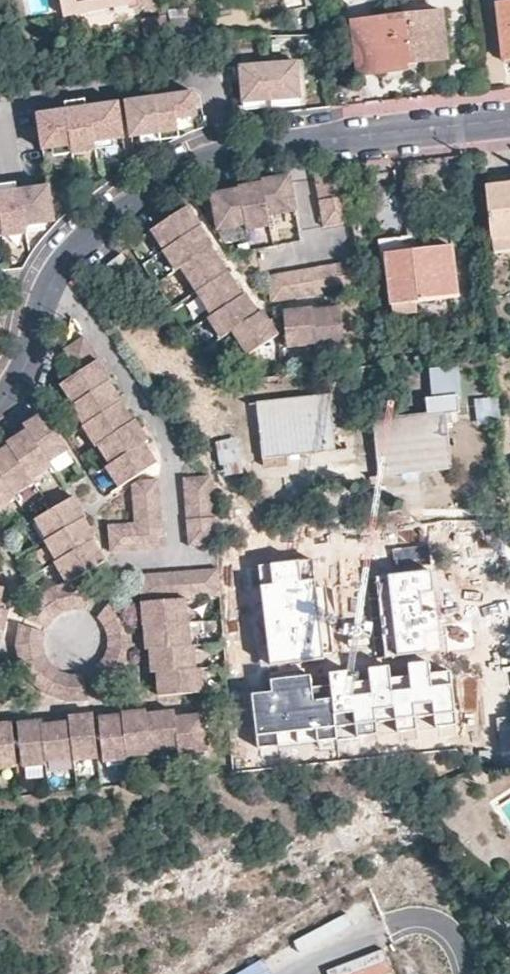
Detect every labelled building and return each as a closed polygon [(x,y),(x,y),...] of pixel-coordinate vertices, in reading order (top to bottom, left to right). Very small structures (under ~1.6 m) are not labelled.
[(64,12),(127,0),(61,0),(64,12)] [(496,4),(503,60),(509,59),(509,3),(496,4)] [(447,60),(441,11),(351,21),(360,77),(395,73),(408,71),(407,65),(447,60)] [(162,17),(162,15),(138,19),(143,44),(167,40),(162,17)] [(189,34),(189,17),(168,18),(171,35),(189,34)] [(302,98),(298,62),(269,65),(272,101),(282,100),(302,98)] [(272,101),(269,65),(239,68),(240,83),(242,104),(272,101)] [(198,109),(194,84),(155,91),(162,126),(180,123),(178,112),(185,111),(198,109)] [(162,126),(155,91),(144,93),(127,96),(133,131),(162,126)] [(125,132),(119,97),(104,99),(91,102),(97,137),(125,132)] [(97,137),(91,102),(79,104),(68,105),(73,141),(75,153),(99,149),(97,137)] [(73,141),(68,105),(53,108),(39,110),(45,146),(73,141)] [(342,171),(325,173),(313,175),(319,213),(320,214),(322,228),(351,222),(342,171)] [(301,212),(294,176),(276,178),(268,179),(264,180),(264,181),(271,217),(286,214),(301,212)] [(485,187),(491,237),(509,235),(509,177),(489,180),(490,186),(485,187)] [(34,185),(25,186),(31,222),(60,217),(53,181),(34,185)] [(271,217),(264,181),(240,185),(241,189),(248,228),(249,231),(264,229),(273,227),(271,217)] [(25,186),(10,189),(0,191),(0,195),(7,227),(9,239),(33,234),(31,222),(25,186)] [(248,228),(241,189),(215,194),(212,195),(219,233),(248,228)] [(201,218),(192,205),(165,222),(153,231),(166,250),(204,225),(206,225),(201,218)] [(212,237),(204,225),(166,250),(165,251),(178,272),(183,268),(198,259),(215,247),(216,247),(218,246),(212,237)] [(457,298),(451,246),(405,252),(387,254),(392,306),(394,306),(419,303),(457,298)] [(224,260),(215,247),(198,259),(183,268),(198,292),(231,271),(231,270),(224,260)] [(132,262),(125,252),(109,264),(117,274),(132,262)] [(320,266),(266,275),(271,303),(362,287),(357,259),(320,266)] [(239,283),(231,271),(198,292),(213,315),(246,294),(239,283)] [(255,301),(249,292),(246,294),(213,315),(209,318),(223,338),(233,331),(262,312),(255,301)] [(200,296),(187,304),(198,320),(210,312),(200,296)] [(419,303),(394,306),(395,317),(420,314),(419,303)] [(316,308),(316,306),(286,309),(289,349),(318,345),(316,308)] [(347,345),(343,306),(325,307),(316,308),(318,345),(319,348),(347,345)] [(283,334),(266,309),(262,312),(233,331),(249,356),(283,334)] [(100,359),(86,336),(67,347),(66,348),(66,350),(66,351),(65,355),(77,374),(100,359)] [(106,367),(100,359),(77,374),(61,385),(73,404),(111,380),(114,378),(106,367)] [(118,390),(111,380),(73,404),(71,406),(84,425),(123,400),(124,400),(118,390)] [(336,453),(330,397),(260,404),(266,460),(336,453)] [(130,412),(123,400),(84,425),(83,426),(96,446),(97,445),(135,421),(130,412)] [(452,470),(447,418),(460,417),(459,400),(426,402),(427,418),(374,423),(380,478),(416,475),(450,471),(451,471),(452,470)] [(71,450),(45,411),(37,416),(26,423),(26,424),(29,429),(51,463),(71,450)] [(142,428),(137,420),(135,421),(97,445),(110,465),(147,442),(151,440),(142,428)] [(51,463),(29,429),(15,439),(8,444),(9,446),(33,482),(54,468),(51,463)] [(156,456),(147,442),(110,465),(106,467),(119,488),(160,462),(156,456)] [(241,462),(238,445),(217,448),(220,467),(233,466),(241,465),(241,462)] [(9,446),(1,453),(0,453),(0,473),(15,497),(35,484),(33,482),(9,446)] [(0,473),(0,509),(16,498),(15,497),(0,473)] [(214,517),(213,486),(213,485),(212,481),(211,479),(209,477),(209,476),(184,477),(187,518),(214,517)] [(166,548),(160,479),(140,480),(133,485),(135,522),(109,524),(111,553),(166,548)] [(82,506),(76,496),(35,520),(47,540),(86,517),(88,516),(82,506)] [(92,528),(86,517),(47,540),(45,541),(57,561),(95,539),(98,537),(92,528)] [(216,544),(214,517),(187,518),(189,547),(216,544)] [(102,551),(95,539),(57,561),(55,562),(67,584),(70,583),(108,561),(102,551)] [(313,560),(259,566),(270,665),(323,659),(322,653),(333,651),(325,586),(316,587),(313,560)] [(218,568),(139,574),(142,602),(189,598),(220,595),(218,568)] [(432,572),(377,577),(385,657),(440,652),(432,572)] [(94,584),(72,582),(70,583),(67,584),(53,587),(35,599),(24,617),(49,628),(55,618),(63,612),(75,609),(87,610),(94,584)] [(135,653),(135,632),(130,614),(118,598),(118,596),(117,596),(98,617),(100,618),(104,626),(105,627),(108,635),(109,638),(109,646),(108,648),(105,656),(104,658),(98,665),(97,666),(87,671),(96,698),(98,697),(115,686),(127,672),(135,653)] [(189,598),(142,602),(142,607),(142,612),(143,616),(144,627),(167,625),(191,622),(189,598)] [(0,608),(0,632),(5,633),(8,624),(11,610),(0,608)] [(191,622),(167,625),(144,627),(145,641),(146,650),(150,650),(173,647),(193,645),(191,622)] [(53,665),(52,663),(47,655),(47,653),(44,645),(44,642),(47,632),(20,623),(20,626),(17,645),(22,665),(32,682),(48,694),(68,701),(89,700),(83,673),(73,674),(71,674),(62,671),(60,670),(53,665)] [(193,645),(173,647),(150,650),(151,663),(152,673),(157,673),(178,671),(199,668),(197,644),(193,645)] [(260,747),(458,726),(452,671),(431,673),(430,662),(408,664),(409,676),(391,678),(390,667),(368,670),(369,681),(352,682),(351,672),(330,674),(332,687),(312,689),(310,678),(270,682),(271,693),(255,694),(260,747)] [(199,668),(178,671),(157,673),(158,686),(159,696),(206,692),(204,668),(199,668)] [(147,712),(147,708),(134,710),(122,711),(122,713),(129,760),(152,755),(152,752),(147,712)] [(175,716),(175,709),(163,711),(159,711),(154,711),(147,712),(152,752),(178,749),(175,716)] [(100,759),(95,712),(82,714),(69,715),(70,720),(74,759),(74,762),(100,759)] [(129,760),(122,713),(111,715),(99,716),(104,763),(129,760)] [(210,752),(206,713),(192,714),(175,716),(178,749),(179,755),(210,752)] [(46,762),(42,723),(40,719),(30,720),(18,721),(23,768),(46,766),(46,762)] [(54,722),(42,723),(46,762),(74,759),(70,720),(63,721),(58,721),(54,722)] [(13,721),(1,722),(0,722),(0,770),(19,768),(13,721)] [(486,770),(467,772),(476,785),(488,783),(486,770)]
